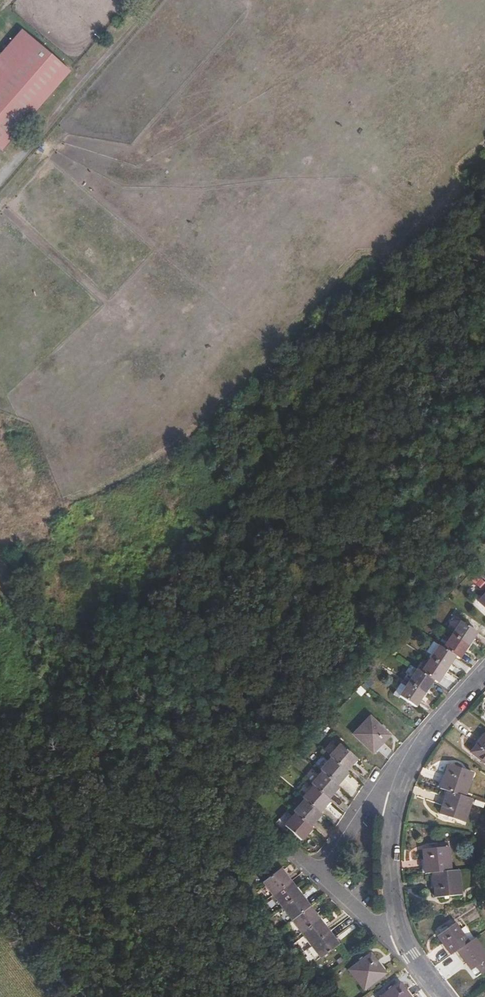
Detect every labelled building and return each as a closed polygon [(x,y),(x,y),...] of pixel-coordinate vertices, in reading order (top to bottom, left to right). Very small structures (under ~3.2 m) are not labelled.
[(22,30),(0,55),(0,72),(2,73),(0,75),(0,151),(1,151),(70,71),(22,30)] [(418,669),(400,694),(415,705),(434,678),(437,681),(456,655),(460,657),(477,632),(462,621),(444,648),(441,645),(422,671),(418,669)] [(370,715),(353,733),(372,752),(389,734),(370,715)] [(471,750),(484,762),(484,733),(471,750)] [(339,743),(330,754),(331,756),(320,768),(322,770),(311,782),(313,785),(303,796),(304,798),(294,809),(296,812),(284,824),(300,839),(311,826),(310,825),(320,813),(318,811),(329,799),(327,797),(338,784),(337,783),(347,771),(346,769),(356,758),(339,743)] [(472,772),(447,764),(440,786),(447,789),(439,813),(464,820),(471,797),(465,794),(472,772)] [(448,846),(422,848),(425,872),(432,872),(435,896),(461,893),(458,869),(450,870),(448,846)] [(279,867),(262,881),(320,957),(338,944),(279,867)] [(437,935),(451,954),(458,949),(472,968),(484,959),(484,951),(475,937),(468,942),(454,922),(437,935)] [(370,953),(349,969),(363,988),(385,972),(370,953)] [(379,996),(411,996),(399,982),(379,996)]
